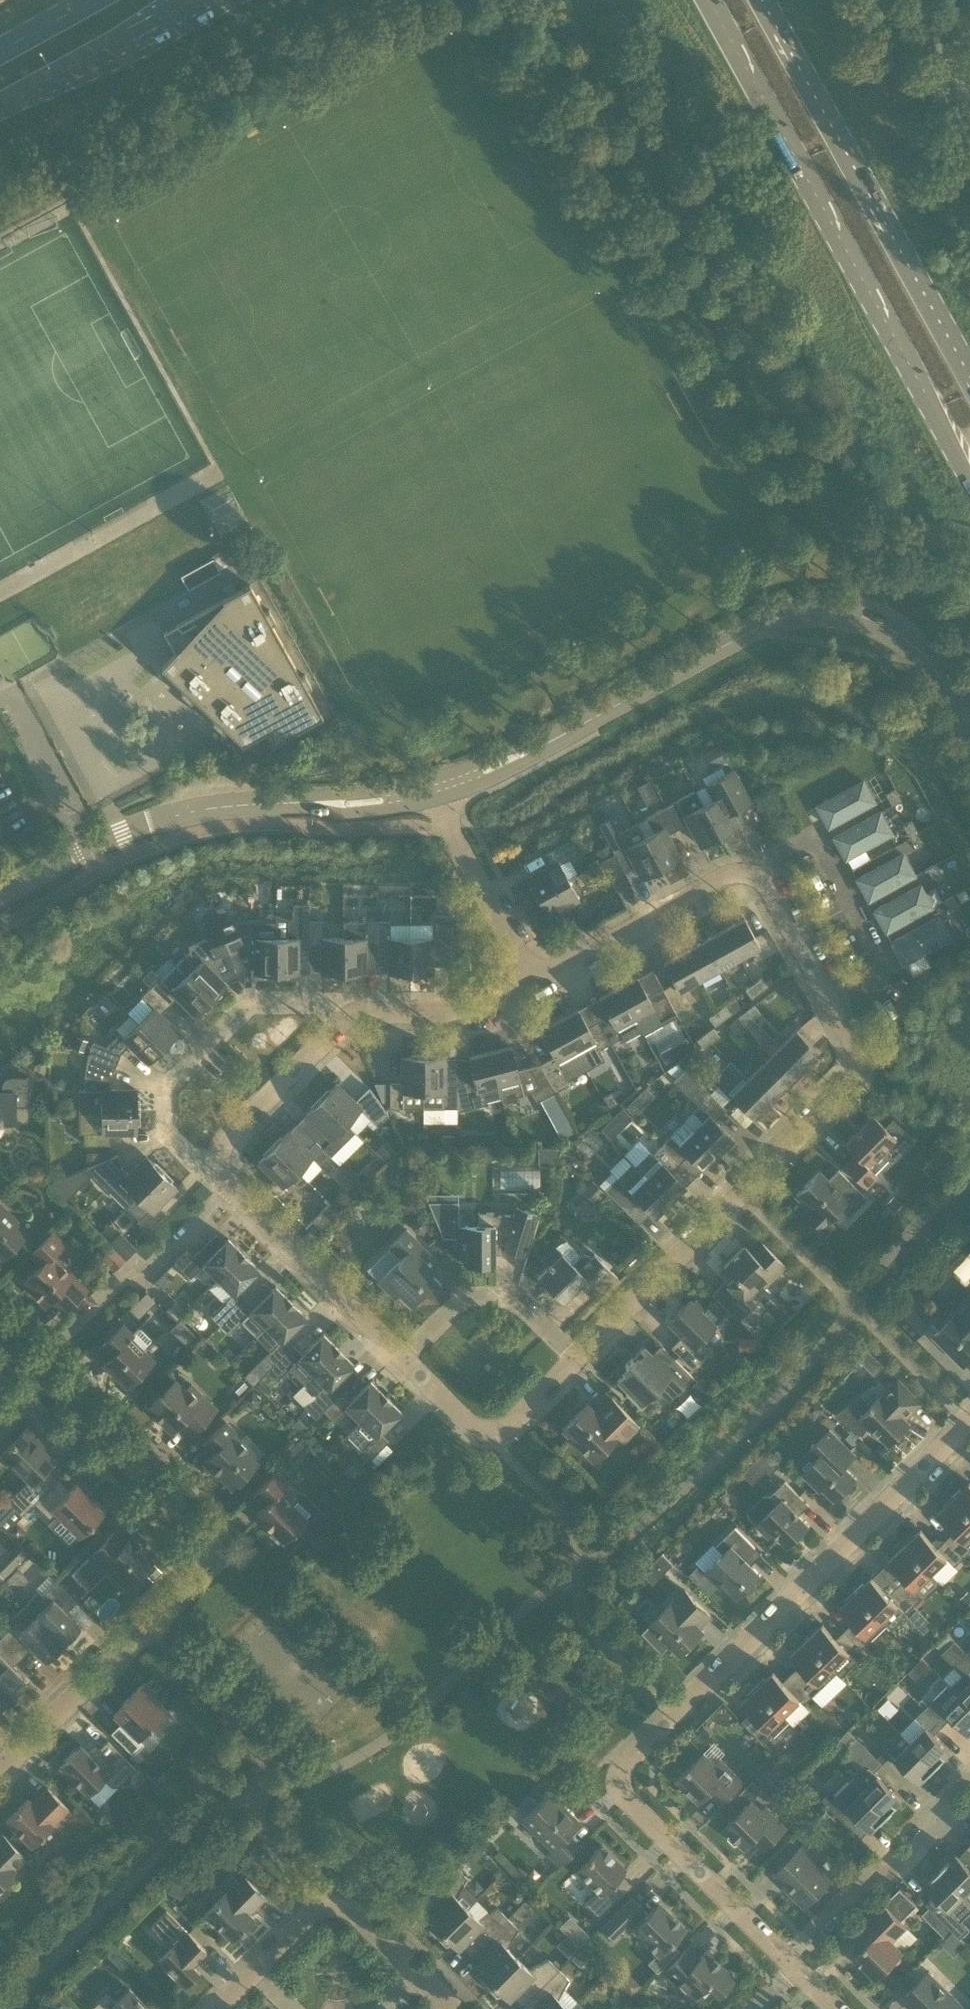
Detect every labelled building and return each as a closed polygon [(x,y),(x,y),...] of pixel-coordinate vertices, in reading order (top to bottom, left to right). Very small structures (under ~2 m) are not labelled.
[(188,589),(209,577),(202,565),(181,576),(188,589)] [(225,727),(242,744),(288,718),(295,731),(322,716),(307,688),(311,686),(305,675),(301,677),(271,623),(275,621),(269,610),(265,612),(249,584),(175,625),(189,638),(161,668),(184,689),(181,692),(190,701),(193,698),(215,719),(212,722),(222,731),(225,727)] [(714,769),(727,761),(718,745),(705,752),(714,769)] [(714,799),(703,805),(720,836),(739,825),(732,812),(750,802),(733,770),(706,784),(714,799)] [(638,786),(644,799),(655,793),(649,780),(638,786)] [(826,832),(876,804),(863,781),(813,809),(826,832)] [(885,793),(891,805),(900,801),(894,788),(885,793)] [(677,828),(688,823),(701,846),(720,836),(703,805),(695,790),(666,806),(677,828)] [(653,832),(644,837),(661,868),(680,857),(667,834),(677,828),(666,806),(645,817),(653,832)] [(831,841),(844,864),(895,836),(882,812),(831,841)] [(661,868),(644,837),(636,823),(619,832),(611,817),(599,824),(612,849),(622,843),(642,878),(661,868)] [(909,837),(918,832),(911,820),(902,825),(909,837)] [(918,832),(909,837),(915,849),(924,844),(918,832)] [(527,878),(538,897),(569,880),(568,879),(577,873),(569,859),(580,853),(572,839),(544,855),(550,865),(527,878)] [(853,881),(866,905),(918,877),(904,853),(853,881)] [(631,884),(615,854),(601,862),(617,892),(631,884)] [(926,868),(933,881),(942,876),(935,864),(926,868)] [(579,899),(569,880),(538,897),(548,916),(579,899)] [(921,885),(871,913),(884,935),(933,908),(921,885)] [(943,900),(950,912),(959,907),(952,895),(943,900)] [(298,947),(310,947),(309,921),(309,904),(293,904),(293,919),(287,919),(287,938),(276,938),(276,973),(298,973),(298,947)] [(208,906),(198,910),(205,927),(215,923),(208,906)] [(410,973),(432,973),(432,947),(454,947),(454,915),(432,915),(432,938),(410,938),(410,973)] [(232,917),(218,923),(229,950),(244,944),(254,944),(254,973),(276,973),(276,938),(258,938),(258,932),(245,932),(239,934),(232,917)] [(938,917),(888,945),(901,968),(951,940),(938,917)] [(744,918),(724,929),(739,957),(760,946),(744,918)] [(343,973),(343,938),(323,938),(323,921),(309,921),(310,947),(322,947),(322,973),(343,973)] [(364,938),(343,938),(343,973),(365,973),(365,947),(377,947),(377,921),(363,922),(364,938)] [(410,973),(410,938),(390,938),(390,921),(377,921),(377,947),(389,947),(389,973),(410,973)] [(229,950),(218,923),(202,929),(206,939),(188,946),(190,951),(176,965),(186,975),(211,1000),(226,985),(206,965),(214,957),(229,950)] [(719,968),(739,957),(724,929),(713,935),(712,934),(711,935),(711,936),(704,940),(719,968)] [(695,945),(683,951),(699,979),(719,968),(704,940),(696,944),(695,943),(694,944),(695,945)] [(699,979),(683,951),(663,963),(678,990),(699,979)] [(195,1015),(211,1000),(186,975),(176,965),(166,975),(168,980),(165,983),(151,969),(142,979),(150,987),(168,1005),(177,997),(195,1015)] [(647,996),(637,977),(618,987),(640,1027),(642,1031),(675,1012),(662,988),(647,996)] [(754,983),(760,992),(768,986),(762,977),(754,983)] [(746,989),(752,998),(760,992),(754,983),(746,989)] [(138,1023),(163,1047),(178,1032),(160,1014),(168,1005),(150,987),(141,997),(153,1008),(138,1023)] [(608,1015),(598,1021),(610,1044),(640,1027),(618,987),(599,998),(608,1015)] [(735,997),(725,1005),(731,1013),(740,1007),(735,997)] [(752,1018),(760,1012),(754,1004),(746,1010),(752,1018)] [(731,1013),(725,1005),(717,1011),(723,1019),(731,1013)] [(600,1049),(610,1044),(598,1021),(587,1027),(578,1009),(559,1020),(584,1064),(602,1054),(600,1049)] [(746,1010),(738,1016),(744,1025),(752,1018),(746,1010)] [(715,1026),(723,1019),(717,1011),(709,1017),(715,1026)] [(554,1056),(540,1064),(555,1092),(571,1083),(565,1074),(584,1064),(559,1020),(540,1030),(554,1056)] [(138,1023),(123,1038),(118,1035),(106,1047),(93,1042),(87,1055),(114,1066),(120,1053),(129,1044),(148,1063),(163,1047),(138,1023)] [(719,1036),(713,1027),(705,1034),(711,1042),(719,1036)] [(780,1046),(802,1069),(819,1052),(796,1030),(780,1046)] [(703,1048),(711,1042),(705,1034),(697,1040),(703,1048)] [(511,1046),(490,1051),(500,1092),(502,1099),(531,1092),(537,1102),(555,1092),(540,1064),(538,1064),(517,1070),(511,1046)] [(802,1069),(780,1046),(763,1062),(786,1085),(792,1079),(793,1080),(794,1079),(793,1078),(802,1069)] [(474,1076),(457,1081),(457,1107),(457,1112),(487,1104),(490,1099),(489,1095),(500,1092),(490,1051),(469,1057),(474,1076)] [(78,1091),(78,1111),(136,1111),(136,1089),(110,1090),(110,1077),(114,1066),(87,1055),(84,1078),(84,1091),(78,1091)] [(423,1107),(423,1057),(402,1057),(402,1082),(390,1082),(390,1108),(423,1107)] [(443,1107),(457,1107),(457,1081),(445,1082),(445,1057),(423,1057),(423,1107),(443,1107)] [(770,1101),(747,1079),(729,1061),(711,1079),(730,1098),(732,1096),(753,1118),(770,1101)] [(786,1085),(763,1062),(747,1079),(770,1101),(779,1092),(780,1093),(781,1092),(780,1091),(786,1085)] [(702,1120),(693,1129),(717,1154),(733,1138),(715,1121),(726,1109),(698,1081),(686,1093),(700,1107),(694,1113),(702,1120)] [(336,1084),(321,1099),(346,1124),(346,1123),(360,1109),(377,1125),(388,1115),(369,1087),(355,1102),(336,1084)] [(1,1126),(1,1122),(16,1122),(16,1092),(0,1092),(0,1127),(1,1126)] [(346,1124),(321,1099),(306,1114),(324,1132),(315,1141),(330,1156),(354,1132),(346,1123),(346,1124)] [(136,1133),(136,1111),(78,1111),(78,1132),(85,1132),(85,1145),(110,1145),(110,1133),(136,1133)] [(881,1152),(886,1158),(895,1158),(912,1141),(892,1121),(885,1128),(874,1116),(845,1145),(855,1155),(844,1166),(866,1188),(877,1176),(867,1166),(881,1152)] [(717,1154),(693,1129),(685,1121),(662,1145),(680,1163),(688,1155),(702,1169),(717,1154)] [(289,1131),(274,1146),(299,1172),(312,1158),(323,1169),(334,1159),(330,1156),(315,1141),(307,1149),(289,1131)] [(476,1133),(458,1133),(458,1146),(476,1146),(476,1133)] [(455,1135),(442,1135),(442,1145),(456,1145),(455,1135)] [(384,1142),(375,1150),(385,1161),(394,1152),(384,1142)] [(635,1166),(670,1201),(685,1186),(671,1172),(680,1163),(662,1145),(653,1153),(650,1150),(635,1166)] [(277,1181),(271,1187),(280,1196),(287,1190),(284,1187),(299,1172),(274,1146),(258,1162),(277,1181)] [(561,1146),(538,1147),(539,1164),(556,1164),(561,1146)] [(146,1157),(129,1174),(121,1167),(117,1154),(86,1167),(126,1207),(136,1197),(137,1197),(161,1172),(146,1157)] [(640,1202),(651,1212),(655,1216),(670,1201),(635,1166),(634,1165),(620,1180),(618,1178),(605,1191),(628,1214),(640,1202)] [(498,1186),(531,1185),(530,1167),(498,1168),(498,1186)] [(835,1222),(852,1205),(853,1206),(864,1195),(838,1169),(827,1180),(818,1172),(796,1194),(808,1206),(795,1219),(817,1242),(836,1223),(835,1222)] [(161,1172),(137,1197),(149,1209),(137,1221),(148,1231),(166,1213),(158,1206),(177,1187),(161,1172)] [(592,1180),(581,1190),(595,1204),(605,1194),(592,1180)] [(330,1203),(326,1207),(312,1221),(320,1229),(338,1212),(330,1203)] [(2,1258),(26,1234),(15,1223),(17,1221),(0,1204),(0,1256),(2,1258)] [(456,1225),(456,1249),(466,1249),(466,1265),(471,1265),(471,1269),(488,1269),(488,1265),(494,1264),(494,1249),(503,1249),(503,1250),(523,1256),(536,1213),(517,1206),(514,1214),(494,1214),(494,1211),(478,1212),(478,1225),(466,1225),(456,1225)] [(412,1222),(412,1228),(416,1233),(422,1233),(426,1229),(426,1223),(422,1219),(416,1218),(412,1222)] [(23,1282),(45,1304),(46,1305),(52,1299),(65,1311),(87,1289),(51,1254),(64,1241),(52,1229),(28,1254),(40,1266),(23,1282)] [(431,1274),(441,1264),(406,1229),(390,1246),(401,1257),(397,1261),(401,1264),(391,1274),(387,1271),(377,1281),(395,1298),(399,1294),(411,1306),(426,1291),(430,1294),(441,1283),(431,1274)] [(121,1234),(111,1244),(125,1258),(135,1248),(121,1234)] [(228,1238),(224,1242),(207,1259),(198,1251),(193,1256),(187,1250),(174,1262),(190,1278),(203,1265),(218,1279),(243,1254),(228,1238)] [(725,1308),(738,1320),(750,1307),(742,1300),(760,1283),(764,1286),(785,1265),(762,1242),(751,1253),(744,1246),(723,1266),(734,1277),(727,1285),(726,1284),(714,1295),(713,1295),(713,1296),(725,1308)] [(595,1299),(617,1277),(594,1254),(591,1258),(588,1255),(581,1255),(572,1263),(555,1245),(540,1259),(548,1266),(537,1276),(562,1301),(579,1284),(595,1299)] [(112,1246),(100,1258),(113,1272),(125,1259),(112,1246)] [(210,1315),(219,1325),(246,1298),(238,1290),(258,1269),(243,1254),(218,1279),(232,1294),(210,1315)] [(255,1307),(246,1298),(219,1325),(229,1334),(241,1321),(256,1336),(291,1301),(275,1286),(255,1307)] [(714,1325),(699,1310),(689,1300),(668,1322),(682,1336),(671,1347),(692,1369),(704,1356),(701,1353),(706,1347),(699,1340),(714,1325)] [(185,1312),(175,1301),(166,1310),(176,1320),(185,1312)] [(266,1354),(276,1363),(294,1345),(285,1337),(306,1316),(291,1301),(256,1336),(270,1350),(266,1354)] [(931,1321),(915,1305),(913,1303),(896,1320),(914,1338),(931,1321)] [(961,1315),(958,1312),(934,1335),(964,1365),(969,1359),(969,1305),(961,1315)] [(140,1328),(134,1334),(123,1323),(99,1348),(108,1358),(103,1363),(115,1374),(115,1377),(122,1384),(124,1384),(127,1386),(153,1360),(143,1350),(152,1340),(140,1328)] [(298,1359),(313,1374),(338,1349),(323,1333),(302,1354),(294,1345),(276,1363),(267,1372),(276,1381),(298,1359)] [(867,1348),(857,1357),(875,1375),(885,1366),(867,1348)] [(303,1383),(316,1396),(304,1407),(316,1419),(323,1411),(341,1393),(332,1385),(353,1364),(338,1349),(313,1374),(303,1383)] [(647,1350),(636,1362),(632,1358),(625,1365),(628,1369),(617,1380),(641,1405),(666,1381),(678,1393),(693,1377),(674,1359),(665,1368),(647,1350)] [(240,1377),(231,1387),(238,1394),(248,1384),(240,1377)] [(159,1395),(147,1407),(164,1424),(161,1426),(162,1427),(165,1424),(171,1431),(179,1422),(191,1435),(217,1410),(191,1384),(185,1390),(175,1379),(163,1391),(163,1395),(159,1395)] [(920,1403),(921,1404),(922,1403),(898,1379),(871,1406),(862,1397),(838,1415),(862,1433),(865,1428),(879,1437),(881,1436),(889,1444),(895,1438),(898,1441),(907,1431),(905,1429),(911,1423),(905,1417),(920,1403)] [(348,1410),(360,1422),(386,1396),(370,1381),(349,1402),(341,1393),(323,1411),(335,1423),(348,1410)] [(262,1400),(252,1389),(242,1398),(252,1409),(262,1400)] [(347,1435),(362,1450),(371,1459),(389,1441),(380,1432),(401,1411),(386,1396),(360,1422),(347,1435)] [(596,1412),(589,1405),(587,1403),(561,1428),(593,1460),(618,1435),(624,1441),(639,1425),(611,1397),(596,1412)] [(260,1461),(240,1441),(233,1433),(235,1432),(225,1421),(201,1444),(211,1454),(202,1462),(218,1478),(220,1477),(232,1489),(236,1485),(240,1485),(245,1480),(245,1476),(260,1461)] [(34,1503),(57,1480),(45,1469),(54,1461),(36,1443),(39,1440),(26,1427),(13,1441),(10,1437),(0,1447),(3,1451),(1,1453),(28,1480),(7,1501),(22,1515),(34,1503)] [(856,1455),(852,1451),(830,1430),(808,1452),(816,1460),(803,1473),(820,1490),(823,1487),(836,1499),(856,1478),(844,1466),(856,1455)] [(757,1459),(767,1469),(771,1474),(780,1465),(766,1450),(757,1459)] [(297,1491),(289,1483),(276,1471),(253,1494),(264,1505),(255,1515),(271,1531),(270,1534),(277,1541),(281,1540),(283,1543),(294,1531),(299,1533),(306,1526),(305,1522),(308,1518),(292,1503),(297,1498),(297,1491)] [(59,1478),(57,1480),(34,1503),(51,1520),(57,1514),(80,1537),(104,1512),(85,1493),(88,1489),(79,1480),(69,1489),(59,1478)] [(749,1517),(757,1525),(769,1537),(775,1532),(789,1546),(810,1525),(794,1509),(803,1500),(808,1506),(809,1505),(785,1481),(771,1496),(763,1496),(748,1511),(749,1517)] [(969,1515),(969,1483),(969,1482),(963,1489),(961,1488),(952,1496),(969,1515)] [(952,1496),(943,1505),(945,1507),(938,1514),(955,1531),(946,1540),(964,1558),(969,1552),(969,1547),(969,1546),(969,1545),(969,1515),(952,1496)] [(745,1558),(755,1547),(736,1527),(717,1546),(724,1553),(705,1572),(698,1566),(689,1575),(701,1587),(711,1578),(721,1588),(725,1584),(738,1597),(761,1574),(745,1558)] [(143,1578),(139,1574),(154,1559),(142,1547),(146,1543),(135,1532),(126,1540),(115,1529),(88,1556),(100,1568),(104,1564),(126,1586),(131,1590),(143,1578)] [(921,1530),(905,1545),(932,1574),(947,1558),(955,1567),(964,1558),(946,1540),(938,1548),(921,1530)] [(932,1574),(905,1545),(889,1561),(906,1579),(897,1587),(915,1606),(924,1597),(916,1589),(932,1574)] [(661,1555),(654,1561),(655,1561),(665,1572),(674,1563),(663,1553),(661,1555)] [(1,1557),(0,1559),(0,1572),(4,1576),(11,1568),(1,1557)] [(915,1606),(897,1587),(889,1595),(872,1577),(865,1584),(863,1582),(854,1591),(887,1625),(888,1625),(890,1628),(892,1626),(896,1627),(904,1619),(904,1615),(906,1613),(906,1614),(915,1606)] [(56,1581),(43,1595),(39,1591),(25,1605),(64,1643),(67,1640),(67,1641),(72,1640),(73,1639),(76,1636),(77,1635),(77,1630),(81,1626),(66,1612),(76,1602),(56,1581)] [(705,1630),(701,1625),(711,1616),(685,1590),(674,1601),(673,1600),(651,1623),(651,1624),(643,1633),(663,1652),(671,1644),(681,1654),(705,1630)] [(845,1631),(863,1649),(887,1625),(854,1591),(845,1600),(847,1602),(840,1608),(853,1623),(845,1631)] [(959,1599),(967,1607),(969,1604),(969,1594),(967,1591),(959,1599)] [(11,1618),(15,1623),(2,1636),(22,1657),(32,1646),(46,1661),(50,1657),(51,1657),(55,1657),(56,1656),(59,1653),(60,1652),(60,1647),(64,1643),(25,1605),(11,1618)] [(839,1672),(834,1668),(850,1654),(854,1658),(860,1664),(868,1655),(863,1649),(845,1631),(836,1639),(823,1625),(806,1640),(838,1673),(839,1672)] [(968,1654),(947,1633),(939,1641),(946,1649),(942,1654),(963,1675),(952,1686),(969,1704),(969,1656),(968,1654)] [(9,1698),(12,1695),(17,1694),(19,1694),(22,1691),(22,1690),(23,1685),(23,1684),(26,1681),(12,1667),(22,1657),(2,1636),(0,1638),(0,1689),(9,1698)] [(795,1678),(813,1696),(838,1673),(806,1640),(790,1656),(804,1670),(795,1678)] [(787,1686),(773,1672),(767,1679),(765,1677),(756,1686),(785,1716),(800,1701),(805,1705),(813,1696),(795,1678),(787,1686)] [(149,1729),(150,1730),(169,1711),(154,1696),(157,1693),(145,1681),(123,1703),(124,1704),(113,1715),(124,1726),(114,1736),(133,1754),(143,1743),(139,1739),(149,1729)] [(951,1718),(968,1734),(969,1732),(969,1704),(952,1686),(950,1685),(925,1709),(943,1726),(951,1718)] [(789,1720),(785,1716),(756,1686),(747,1695),(748,1696),(741,1703),(755,1717),(746,1725),(764,1744),(789,1720)] [(1,1711),(2,1711),(5,1708),(6,1707),(6,1702),(6,1701),(9,1698),(0,1689),(0,1711),(1,1711)] [(926,1727),(911,1743),(935,1767),(951,1751),(935,1735),(943,1726),(925,1709),(916,1717),(926,1727)] [(883,1763),(878,1758),(850,1730),(842,1738),(850,1745),(850,1757),(859,1766),(863,1766),(870,1772),(874,1772),(883,1763)] [(80,1745),(61,1765),(60,1766),(88,1794),(103,1778),(111,1786),(119,1786),(136,1769),(107,1740),(98,1749),(94,1746),(87,1753),(80,1745)] [(919,1783),(935,1767),(911,1743),(895,1758),(919,1783)] [(883,1763),(892,1755),(886,1749),(878,1758),(883,1763)] [(715,1763),(704,1751),(702,1753),(696,1753),(690,1759),(690,1765),(676,1779),(693,1796),(692,1797),(693,1798),(694,1797),(700,1802),(710,1793),(722,1805),(745,1783),(720,1758),(715,1763)] [(863,1774),(854,1782),(854,1783),(887,1816),(902,1800),(878,1775),(871,1782),(863,1774)] [(140,1782),(140,1790),(148,1798),(159,1786),(148,1775),(140,1782)] [(871,1832),(887,1816),(854,1783),(854,1782),(852,1779),(835,1796),(836,1797),(832,1801),(826,1795),(822,1799),(845,1823),(853,1814),(871,1832)] [(745,1847),(755,1838),(766,1849),(787,1828),(766,1807),(762,1811),(752,1801),(756,1797),(759,1788),(752,1780),(729,1804),(738,1813),(725,1827),(730,1832),(728,1837),(735,1844),(741,1843),(745,1847)] [(33,1804),(27,1798),(6,1820),(32,1846),(68,1809),(48,1788),(33,1804)] [(579,1823),(577,1821),(549,1793),(523,1819),(552,1849),(548,1853),(560,1865),(579,1846),(568,1835),(579,1823)] [(802,1800),(789,1813),(802,1826),(815,1814),(802,1800)] [(3,1882),(8,1882),(14,1875),(14,1871),(15,1870),(14,1868),(26,1857),(3,1834),(0,1837),(0,1885),(3,1882)] [(612,1884),(621,1875),(626,1870),(601,1844),(576,1869),(597,1890),(585,1902),(599,1916),(622,1894),(612,1884)] [(834,1876),(822,1864),(803,1845),(775,1872),(789,1886),(794,1890),(791,1893),(805,1906),(815,1896),(819,1897),(825,1891),(824,1887),(834,1876)] [(956,1854),(940,1870),(965,1894),(969,1889),(969,1867),(956,1854)] [(430,1929),(438,1937),(467,1907),(456,1896),(467,1877),(457,1867),(420,1903),(428,1912),(424,1916),(431,1923),(430,1929)] [(949,1910),(965,1894),(940,1870),(925,1885),(949,1910)] [(248,1913),(264,1897),(243,1876),(205,1913),(232,1939),(253,1918),(248,1913)] [(902,1959),(899,1956),(904,1952),(892,1940),(907,1926),(901,1920),(917,1905),(900,1888),(854,1933),(866,1944),(854,1956),(877,1979),(892,1964),(895,1967),(902,1959)] [(644,1909),(631,1896),(601,1926),(613,1939),(644,1909)] [(684,1928),(669,1913),(659,1902),(633,1928),(658,1952),(648,1962),(657,1972),(665,1964),(679,1950),(670,1942),(684,1928)] [(462,1946),(471,1955),(507,1918),(497,1907),(478,1918),(467,1907),(438,1937),(446,1945),(451,1943),(458,1950),(462,1946)] [(929,1908),(922,1914),(931,1924),(938,1917),(929,1908)] [(166,1910),(150,1925),(171,1946),(157,1960),(184,1987),(199,1971),(192,1964),(206,1950),(166,1910)] [(969,1929),(953,1912),(943,1922),(960,1938),(969,1929)] [(567,1914),(557,1925),(565,1932),(555,1942),(570,1956),(589,1935),(567,1914)] [(481,1980),(488,1988),(518,1958),(507,1947),(518,1928),(507,1918),(471,1955),(479,1963),(475,1967),(482,1974),(481,1980)] [(663,1971),(668,1976),(691,1999),(707,1983),(719,1994),(734,1978),(732,1976),(732,1969),(725,1969),(706,1950),(698,1959),(687,1948),(663,1971)] [(513,1997),(521,2005),(558,1968),(548,1958),(528,1969),(518,1958),(488,1988),(497,1996),(502,1994),(509,2001),(513,1997)] [(568,2008),(557,1998),(568,1979),(558,1968),(521,2005),(525,2008),(568,2008)] [(918,2008),(959,2008),(962,2006),(928,1972),(902,1998),(913,2008),(914,2008),(916,2007),(918,2008)] [(91,2008),(150,2008),(129,1988),(115,2002),(106,1993),(91,2008)]
